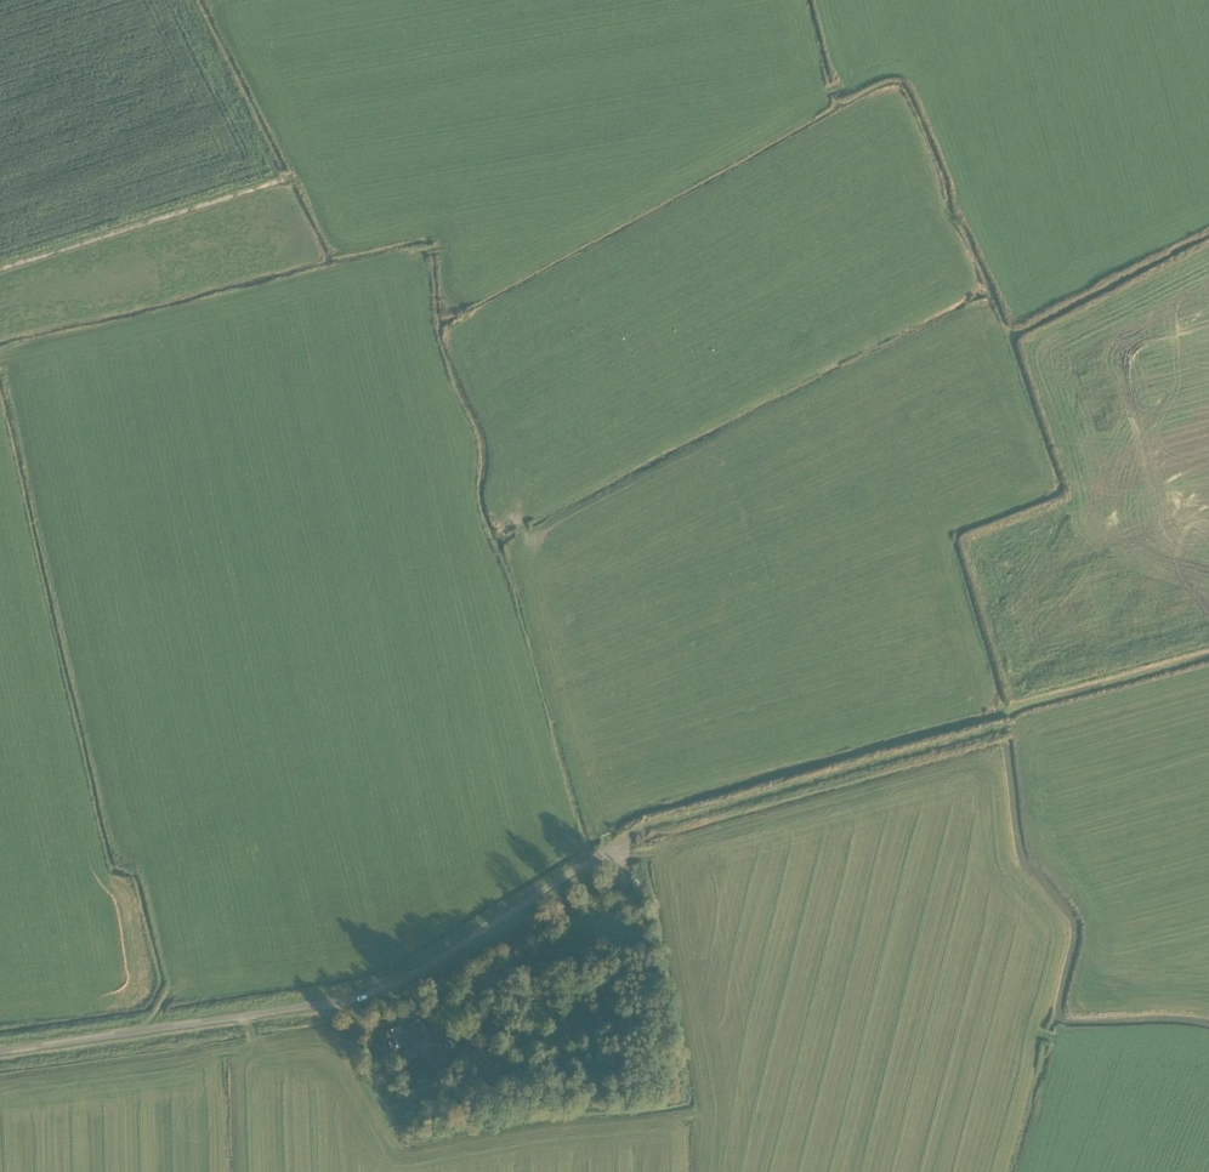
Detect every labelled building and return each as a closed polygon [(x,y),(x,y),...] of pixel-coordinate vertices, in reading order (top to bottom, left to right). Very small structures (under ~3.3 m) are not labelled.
[(419,1023),(404,1028),(403,1025),(383,1031),(390,1056),(426,1045),(419,1023)]
